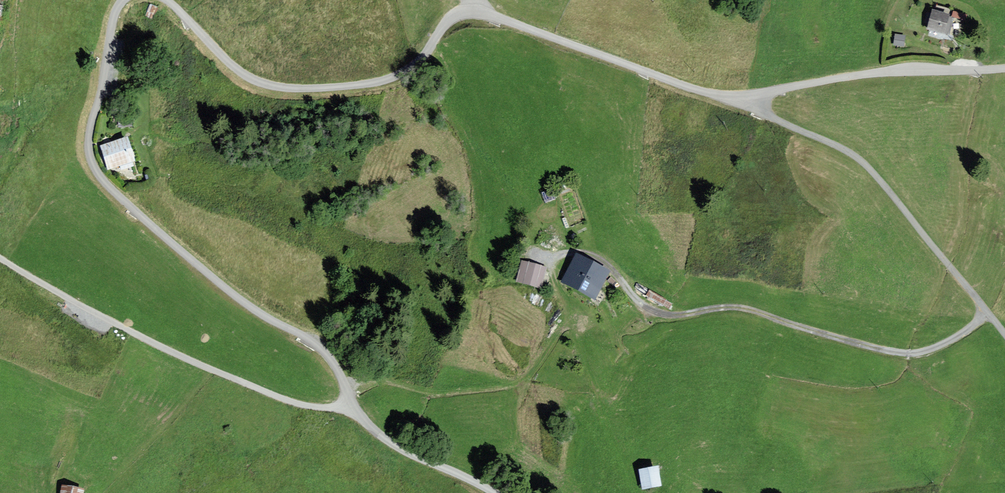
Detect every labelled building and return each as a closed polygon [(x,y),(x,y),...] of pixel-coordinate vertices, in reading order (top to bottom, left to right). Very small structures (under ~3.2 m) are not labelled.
[(950,14),(933,10),(930,28),(947,31),(950,14)] [(127,138),(103,144),(109,166),(133,159),(127,138)] [(610,273),(578,257),(566,278),(598,295),(610,273)] [(545,267),(522,261),(518,278),(540,284),(545,267)] [(660,467),(642,470),(644,488),(662,485),(660,467)]
